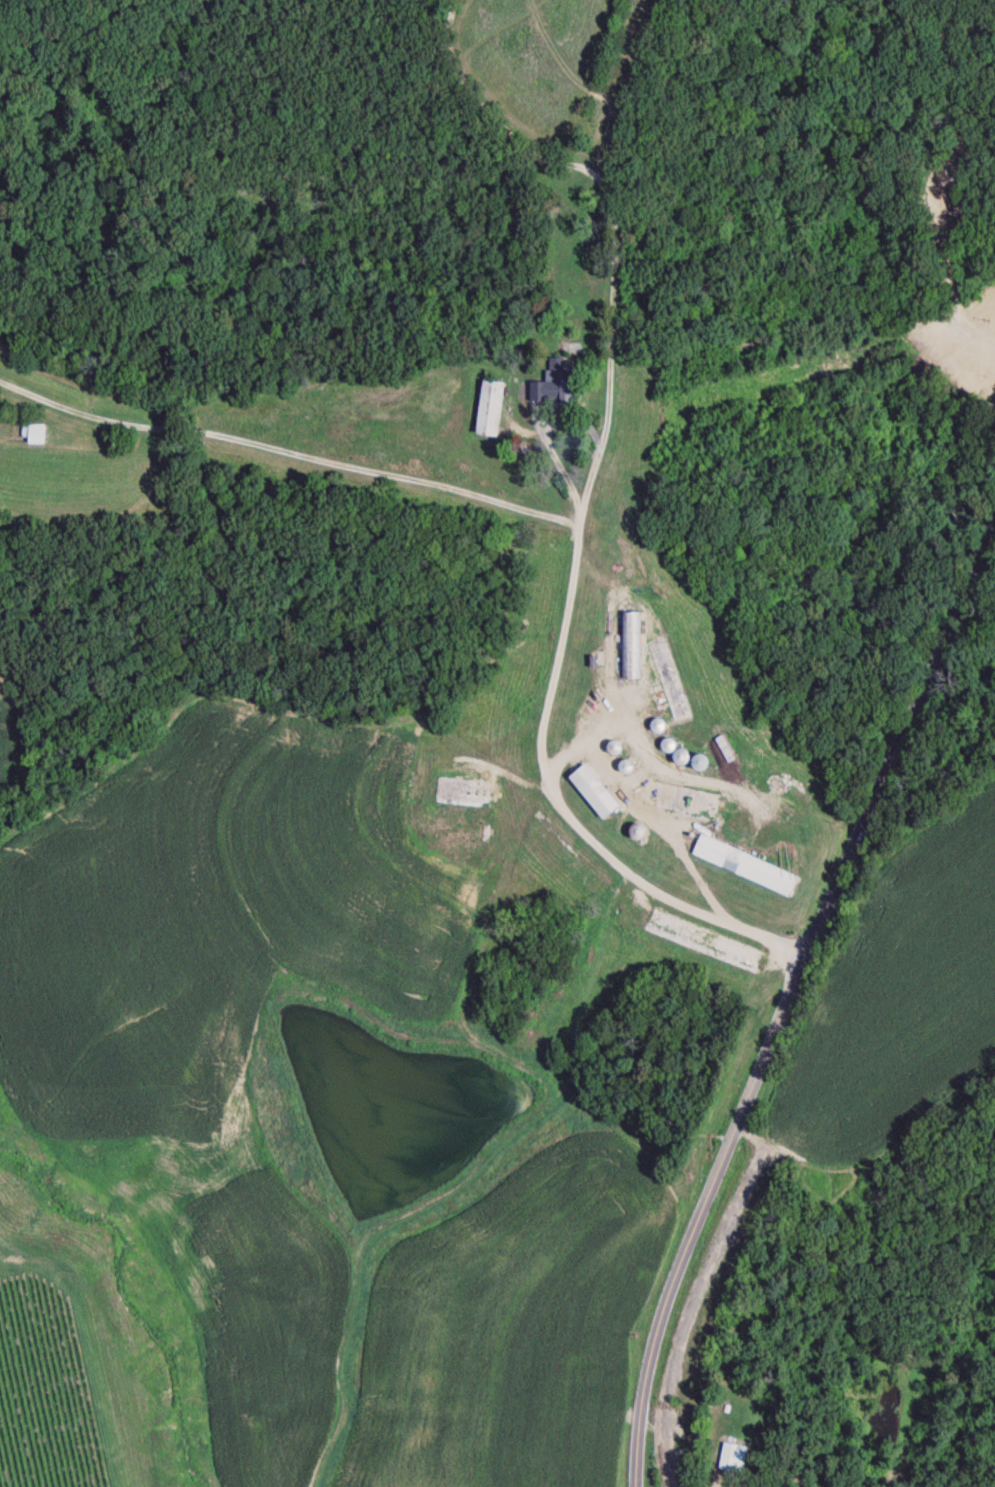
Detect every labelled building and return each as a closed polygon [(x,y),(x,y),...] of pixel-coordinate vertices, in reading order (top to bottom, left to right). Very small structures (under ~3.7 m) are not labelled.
[(547,360),(547,384),(531,384),(531,407),(577,407),(576,360),(547,360)] [(505,384),(483,383),(481,437),(502,438),(505,384)] [(643,681),(643,614),(621,614),(621,681),(643,681)] [(694,719),(669,643),(650,649),(675,726),(694,719)] [(666,735),(668,724),(654,721),(652,732),(666,735)] [(697,773),(711,770),(708,755),(693,758),(692,750),(678,753),(681,769),(696,765),(697,773)] [(571,780),(607,822),(622,808),(587,767),(571,780)] [(492,810),(495,784),(439,779),(437,806),(492,810)] [(719,824),(723,795),(644,782),(639,811),(719,824)] [(493,827),(429,821),(428,840),(491,845),(493,827)] [(648,842),(648,827),(631,827),(631,842),(648,842)] [(693,858),(794,899),(803,878),(702,837),(693,858)] [(717,1470),(743,1477),(749,1450),(723,1444),(717,1470)]
